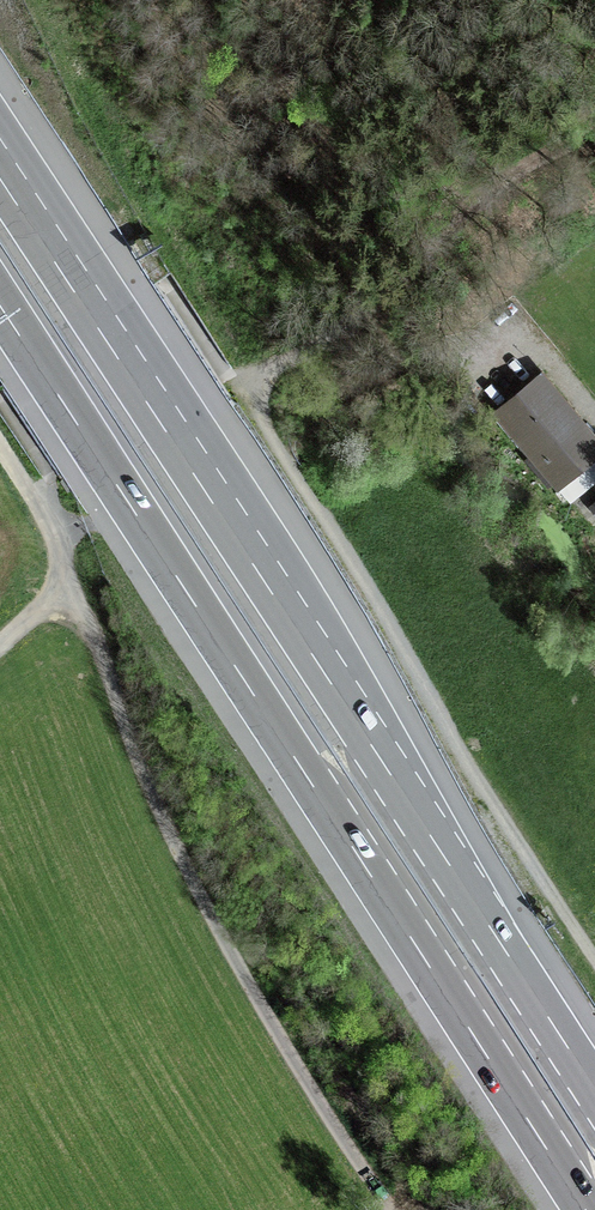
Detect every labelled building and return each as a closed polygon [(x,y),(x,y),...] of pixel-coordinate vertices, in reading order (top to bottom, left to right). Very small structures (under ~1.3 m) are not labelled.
[(495,411),(557,486),(594,454),(594,435),(542,372),(495,411)]
